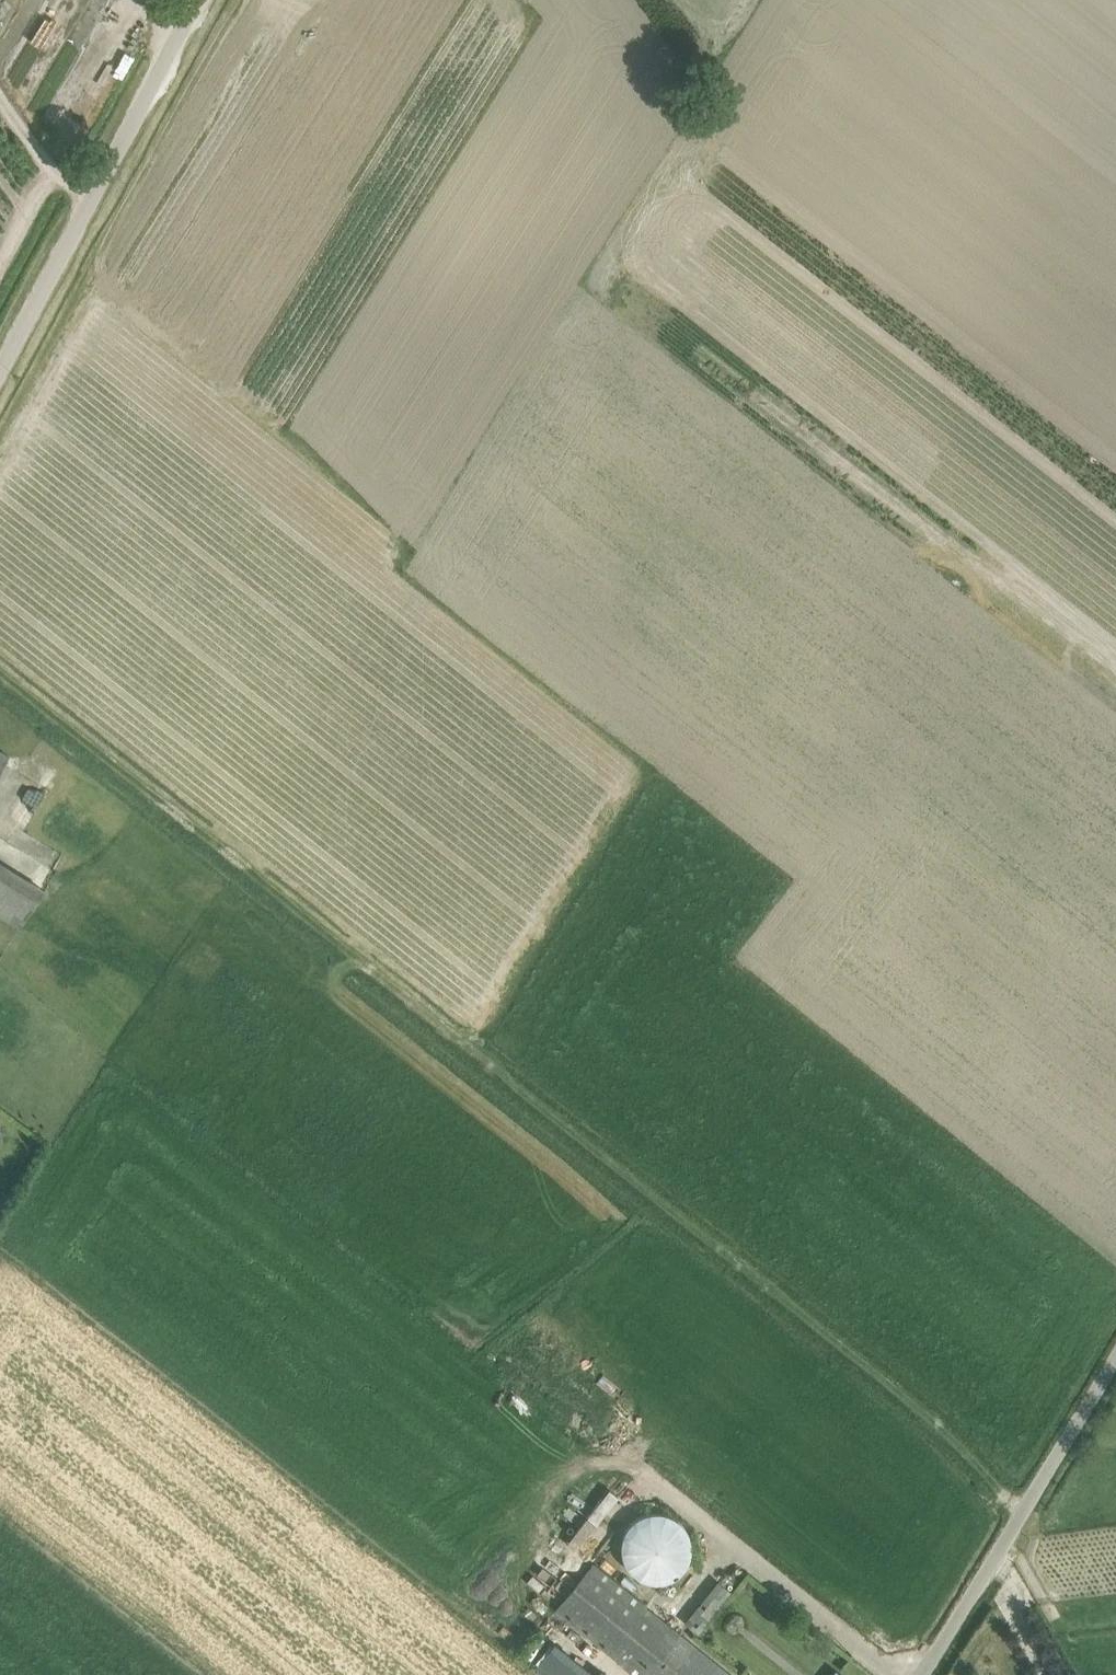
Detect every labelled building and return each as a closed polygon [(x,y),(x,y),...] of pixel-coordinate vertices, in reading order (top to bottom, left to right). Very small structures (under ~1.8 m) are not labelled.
[(10,757),(0,752),(0,775),(10,757)] [(20,930),(45,890),(0,862),(0,918),(20,930)] [(621,1542),(621,1551),(622,1559),(626,1566),(630,1571),(635,1576),(641,1579),(648,1582),(655,1582),(662,1582),(668,1580),(674,1577),(678,1575),(684,1568),(688,1562),(691,1554),(691,1547),(690,1539),(687,1531),(684,1526),(680,1521),(673,1517),(666,1513),(658,1512),(649,1513),(642,1516),(632,1521),(627,1526),(624,1533),(621,1542)] [(633,1674),(730,1674),(592,1563),(554,1610),(633,1674)] [(684,1622),(706,1639),(717,1625),(709,1619),(732,1591),(718,1580),(684,1622)] [(543,1674),(602,1674),(598,1672),(595,1674),(555,1643),(534,1668),(543,1674)]
